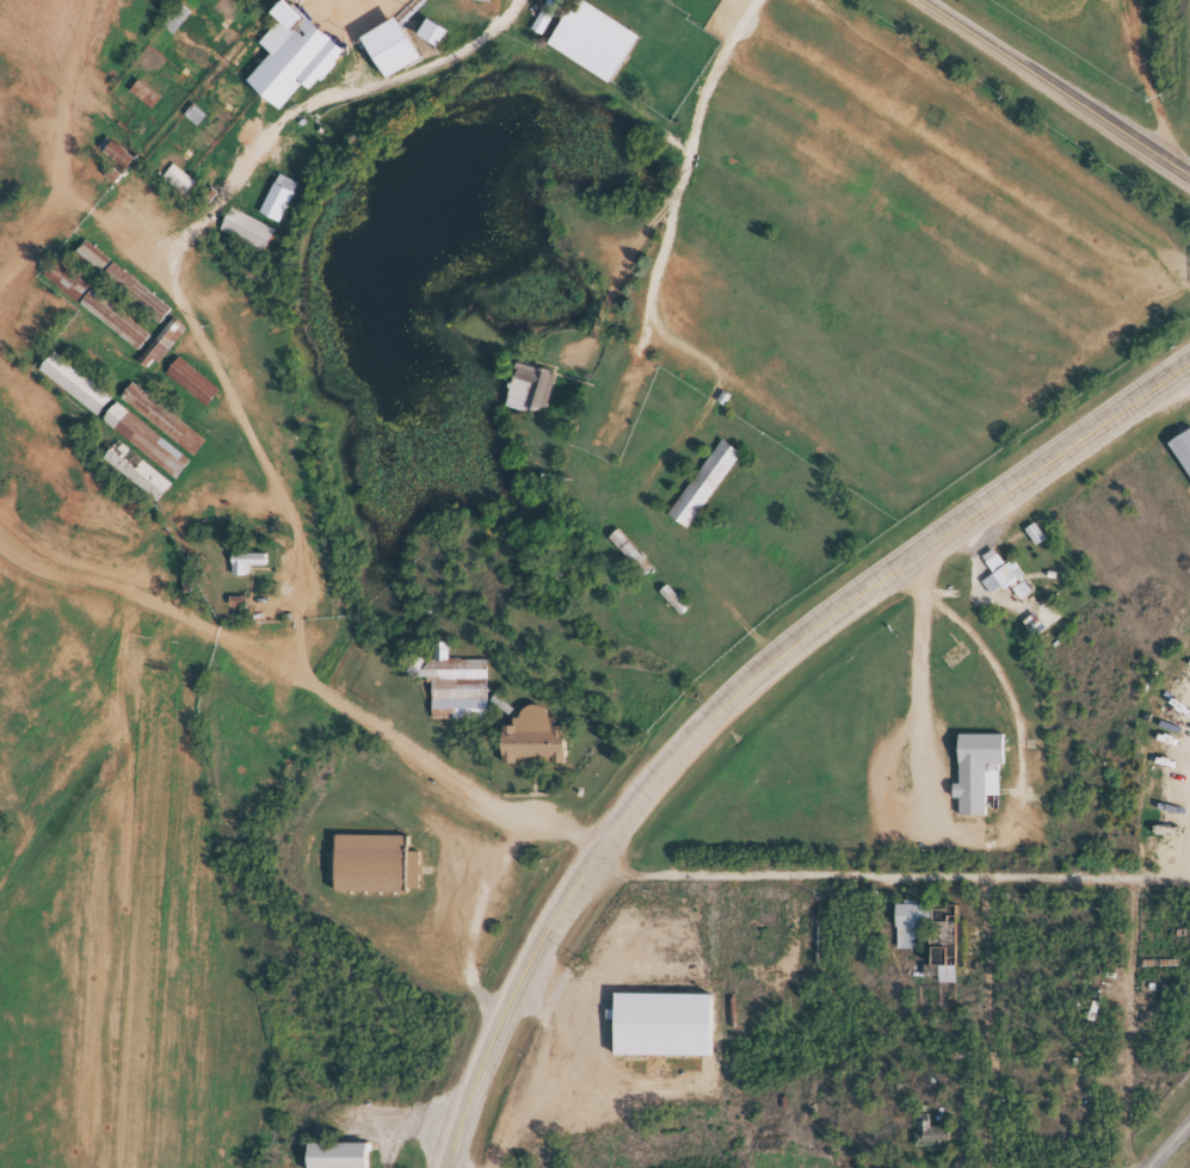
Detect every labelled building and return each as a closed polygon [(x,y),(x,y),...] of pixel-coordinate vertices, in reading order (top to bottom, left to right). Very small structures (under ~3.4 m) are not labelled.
[(638,44),(577,7),(549,55),(610,92),(638,44)] [(280,119),(302,92),(312,100),(345,59),(290,13),(258,52),(269,62),(246,91),(280,119)] [(541,44),(553,22),(543,16),(530,37),(541,44)] [(421,67),(397,26),(362,46),(386,87),(421,67)] [(447,38),(425,27),(416,45),(438,55),(447,38)] [(159,108),(138,89),(129,99),(150,118),(159,108)] [(125,178),(134,166),(106,145),(97,157),(125,178)] [(160,185),(182,205),(193,192),(172,173),(160,185)] [(295,191),(275,183),(258,223),(278,232),(295,191)] [(217,240),(261,261),(272,238),(228,218),(217,240)] [(110,268),(84,250),(75,263),(102,281),(110,268)] [(89,296),(56,269),(43,284),(76,312),(89,296)] [(147,301),(114,270),(106,278),(140,310),(147,301)] [(78,313),(137,360),(150,344),(90,298),(78,313)] [(148,381),(183,339),(171,329),(136,371),(148,381)] [(96,425),(110,408),(53,361),(38,379),(96,425)] [(205,417),(219,400),(178,366),(164,383),(205,417)] [(504,416),(525,421),(526,416),(545,421),(554,382),(516,373),(512,392),(510,392),(504,416)] [(119,406),(192,466),(204,451),(131,391),(119,406)] [(188,470),(115,412),(100,430),(174,488),(188,470)] [(1168,453),(1189,486),(1189,438),(1168,453)] [(668,525),(688,538),(739,461),(719,448),(668,525)] [(102,468),(154,512),(170,494),(141,469),(134,477),(122,467),(128,459),(117,450),(102,468)] [(1034,555),(1045,548),(1034,532),(1024,539),(1034,555)] [(617,539),(609,546),(640,581),(649,574),(617,539)] [(1019,609),(1033,599),(1013,570),(1005,575),(993,558),(981,566),(993,583),(981,591),(990,605),(1008,593),(1019,609)] [(231,584),(248,585),(248,575),(265,575),(265,562),(231,562),(231,584)] [(1044,637),(1033,622),(1022,631),(1034,646),(1044,637)] [(485,669),(446,669),(446,652),(431,652),(431,669),(408,669),(408,687),(430,686),(431,729),(485,728),(485,669)] [(502,736),(502,772),(564,773),(565,736),(549,736),(549,716),(521,715),(521,727),(512,727),(512,736),(502,736)] [(958,744),(959,793),(952,793),(952,808),(958,808),(959,825),(985,825),(985,806),(998,806),(998,781),(986,781),(986,774),(1004,774),(1004,743),(958,744)] [(334,900),(419,901),(419,862),(405,861),(405,845),(334,844),(334,861),(327,860),(326,890),(334,890),(334,900)] [(895,959),(913,959),(914,935),(929,936),(930,914),(896,914),(895,959)] [(956,928),(932,928),(932,930),(933,930),(933,974),(923,974),(923,986),(937,986),(937,993),(955,993),(956,928)] [(712,1005),(615,1003),(614,1065),(711,1067),(712,1005)] [(913,1156),(931,1156),(931,1161),(944,1161),(945,1136),(929,1136),(929,1131),(914,1131),(913,1156)] [(308,1167),(366,1167),(365,1152),(308,1154),(308,1167)]
